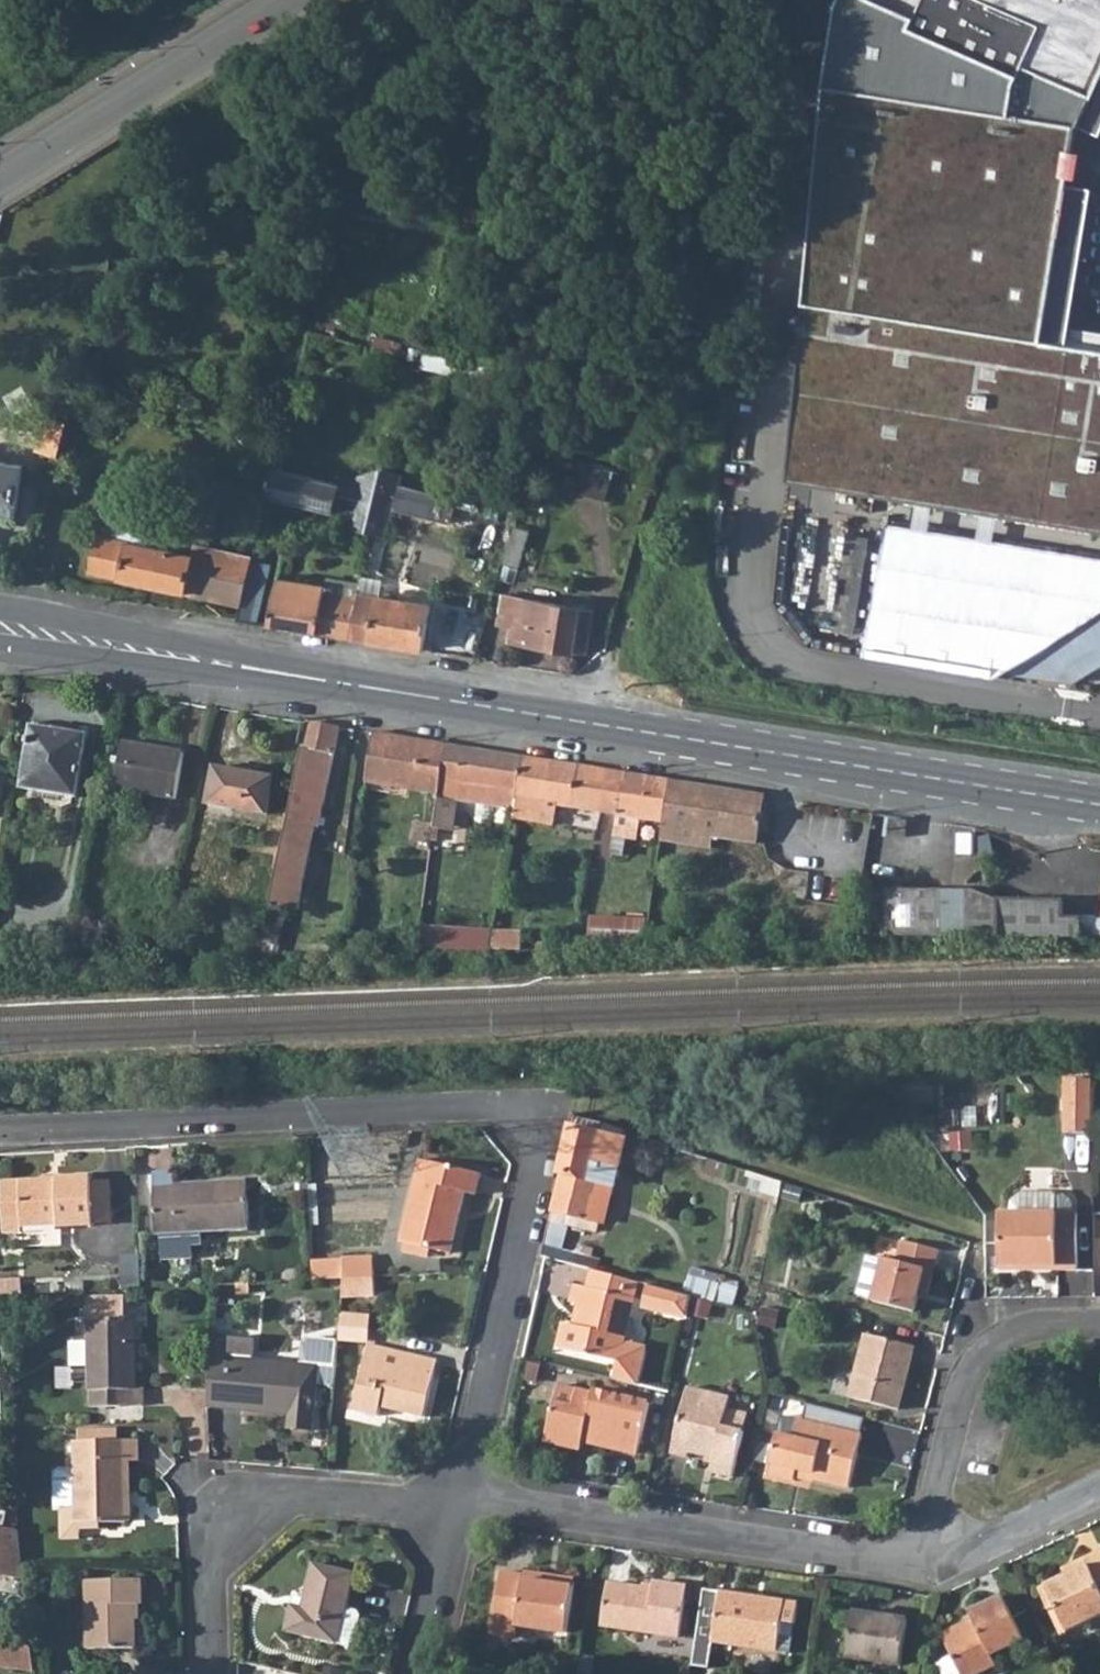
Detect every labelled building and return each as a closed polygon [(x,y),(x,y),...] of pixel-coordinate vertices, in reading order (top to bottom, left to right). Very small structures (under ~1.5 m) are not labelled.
[(1079,127),(1099,79),(1099,0),(838,0),(824,82),(791,436),(899,454),(892,497),(1099,530),(1099,349),(1044,340),(1069,185),(1079,127)] [(1065,326),(1087,188),(1069,185),(1044,340),(1099,349),(1099,332),(1065,326)] [(491,375),(493,367),(461,359),(426,350),(424,357),(423,364),(452,371),(454,367),(491,375)] [(37,449),(60,455),(72,410),(51,404),(48,418),(45,417),(37,449)] [(899,454),(791,436),(784,480),(892,497),(899,454)] [(17,515),(26,465),(0,461),(0,512),(17,515)] [(583,464),(576,492),(606,500),(614,472),(583,464)] [(360,529),(387,536),(392,518),(401,485),(404,473),(382,468),(359,474),(355,488),(273,467),(267,494),(333,511),(336,502),(351,506),(365,509),(360,529)] [(477,484),(464,480),(459,500),(453,518),(466,521),(472,503),(477,484)] [(365,509),(351,506),(346,526),(360,529),(365,509)] [(254,559),(198,546),(196,554),(183,551),(186,538),(187,533),(157,527),(156,530),(119,522),(119,523),(104,520),(92,571),(241,604),(254,559)] [(887,521),(866,652),(999,672),(1099,610),(1099,554),(887,521)] [(505,562),(520,567),(531,530),(516,526),(505,562)] [(183,551),(196,554),(198,546),(199,541),(186,538),(183,551)] [(241,604),(238,620),(258,623),(276,550),(256,546),(254,559),(241,604)] [(326,585),(278,577),(269,625),(349,637),(360,590),(361,583),(328,577),(326,585)] [(360,590),(349,637),(424,650),(432,602),(360,590)] [(513,626),(511,641),(587,654),(594,610),(505,595),(500,624),(513,626)] [(999,672),(1070,683),(1099,664),(1099,610),(999,672)] [(311,846),(314,828),(319,799),(324,800),(338,729),(308,724),(288,818),(283,841),(311,846)] [(75,798),(85,737),(69,734),(68,745),(30,739),(22,790),(75,798)] [(437,793),(444,746),(372,734),(365,782),(437,793)] [(170,801),(179,753),(119,743),(111,791),(170,801)] [(453,840),(462,775),(471,776),(470,783),(518,791),(524,758),(444,746),(437,793),(431,837),(453,840)] [(518,791),(516,798),(599,812),(606,772),(524,758),(518,791)] [(266,814),(273,777),(214,767),(208,804),(266,814)] [(605,830),(614,832),(624,775),(606,772),(599,812),(608,813),(605,830)] [(628,858),(635,816),(645,818),(648,803),(666,807),(670,782),(624,775),(614,832),(610,854),(628,858)] [(661,840),(661,842),(712,850),(713,839),(756,846),(764,797),(670,782),(666,807),(661,840)] [(284,907),(299,908),(311,846),(283,841),(270,904),(284,907)] [(1082,932),(1082,919),(1064,919),(1064,901),(999,901),(975,890),(889,890),(887,936),(965,938),(1082,939),(1082,932)] [(276,944),(284,907),(270,904),(263,942),(276,944)] [(1082,913),(1082,919),(1082,932),(1099,933),(1099,916),(1082,913)] [(524,950),(526,934),(510,933),(508,950),(524,950)] [(594,949),(595,940),(587,940),(585,949),(594,949)] [(425,952),(427,943),(417,942),(416,952),(425,952)] [(1097,1122),(1098,1072),(1070,1072),(1070,1127),(1097,1127),(1097,1122)] [(602,1133),(604,1123),(574,1114),(574,1115),(572,1125),(602,1133)] [(582,1218),(590,1181),(615,1187),(625,1139),(602,1133),(572,1125),(552,1211),(582,1218)] [(454,1250),(468,1189),(479,1191),(484,1170),(424,1155),(405,1238),(454,1250)] [(159,1233),(254,1228),(251,1177),(178,1182),(178,1171),(156,1172),(159,1233)] [(93,1175),(59,1177),(59,1180),(23,1182),(5,1183),(7,1207),(25,1206),(26,1226),(62,1224),(62,1226),(97,1223),(94,1179),(93,1175)] [(97,1223),(115,1221),(112,1178),(94,1179),(97,1223)] [(1020,1197),(1016,1210),(1076,1209),(1071,1197),(1062,1188),(1029,1188),(1020,1197)] [(25,1206),(7,1207),(8,1232),(26,1231),(26,1226),(25,1206)] [(1005,1263),(1027,1263),(1027,1260),(1042,1260),(1042,1263),(1059,1263),(1059,1266),(1081,1265),(1080,1209),(1076,1209),(1016,1210),(1004,1210),(1005,1263)] [(915,1308),(921,1289),(929,1290),(940,1247),(904,1238),(898,1259),(885,1256),(885,1258),(869,1254),(859,1290),(875,1294),(874,1297),(915,1308)] [(379,1273),(377,1254),(347,1257),(349,1275),(379,1273)] [(380,1290),(379,1273),(349,1275),(347,1292),(380,1290)] [(639,1298),(579,1285),(575,1304),(586,1306),(582,1326),(569,1323),(563,1348),(624,1362),(620,1378),(644,1384),(651,1351),(647,1344),(629,1340),(639,1298)] [(689,1320),(694,1297),(651,1285),(646,1307),(689,1320)] [(347,1311),(343,1339),(371,1341),(374,1314),(347,1311)] [(88,1406),(119,1406),(118,1369),(133,1369),(133,1317),(88,1317),(88,1406)] [(291,1409),(290,1423),(315,1425),(320,1385),(323,1362),(305,1360),(259,1355),(261,1335),(236,1332),(235,1347),(217,1345),(215,1401),(291,1409)] [(900,1407),(916,1344),(867,1332),(852,1395),(900,1407)] [(307,1342),(305,1360),(323,1362),(320,1385),(339,1385),(343,1339),(312,1335),(307,1342)] [(371,1341),(355,1407),(380,1413),(382,1405),(426,1415),(440,1358),(412,1352),(408,1368),(391,1364),(395,1347),(371,1341)] [(579,1405),(582,1389),(564,1385),(560,1401),(579,1405)] [(731,1406),(734,1395),(693,1385),(676,1453),(693,1457),(695,1452),(718,1457),(715,1470),(737,1475),(748,1429),(727,1424),(731,1406)] [(551,1441),(586,1449),(588,1437),(613,1443),(613,1446),(642,1452),(654,1401),(598,1389),(597,1393),(582,1389),(579,1405),(560,1401),(551,1441)] [(748,1429),(752,1411),(731,1406),(727,1424),(748,1429)] [(798,1481),(801,1469),(816,1473),(815,1478),(853,1487),(866,1433),(801,1418),(796,1437),(781,1433),(772,1475),(798,1481)] [(97,1527),(97,1519),(122,1517),(120,1458),(133,1458),(132,1436),(116,1437),(115,1424),(77,1427),(78,1439),(72,1439),(73,1469),(74,1505),(59,1506),(59,1537),(79,1537),(79,1529),(97,1527)] [(28,1576),(24,1530),(0,1525),(0,1571),(28,1576)] [(1061,1610),(1072,1633),(1099,1619),(1099,1552),(1087,1559),(1091,1567),(1069,1577),(1043,1590),(1053,1612),(1061,1610)] [(348,1608),(356,1571),(313,1563),(304,1607),(293,1605),(288,1633),(341,1643),(348,1608)] [(90,1643),(137,1642),(137,1595),(145,1595),(144,1570),(89,1571),(90,1643)] [(521,1636),(523,1625),(571,1632),(579,1580),(513,1570),(503,1633),(521,1636)] [(682,1634),(690,1584),(657,1579),(656,1586),(613,1580),(606,1622),(682,1634)] [(801,1602),(707,1587),(696,1653),(713,1656),(715,1639),(793,1651),(801,1602)] [(997,1667),(992,1657),(1025,1642),(1004,1597),(971,1613),(975,1623),(944,1638),(952,1656),(936,1665),(941,1673),(981,1673),(997,1667)] [(348,1608),(341,1643),(353,1645),(357,1643),(362,1615),(359,1611),(348,1608)] [(903,1663),(911,1619),(857,1610),(850,1654),(903,1663)] [(29,1668),(32,1642),(0,1638),(0,1665),(29,1668)] [(694,1664),(711,1667),(713,1656),(696,1653),(694,1664)]
